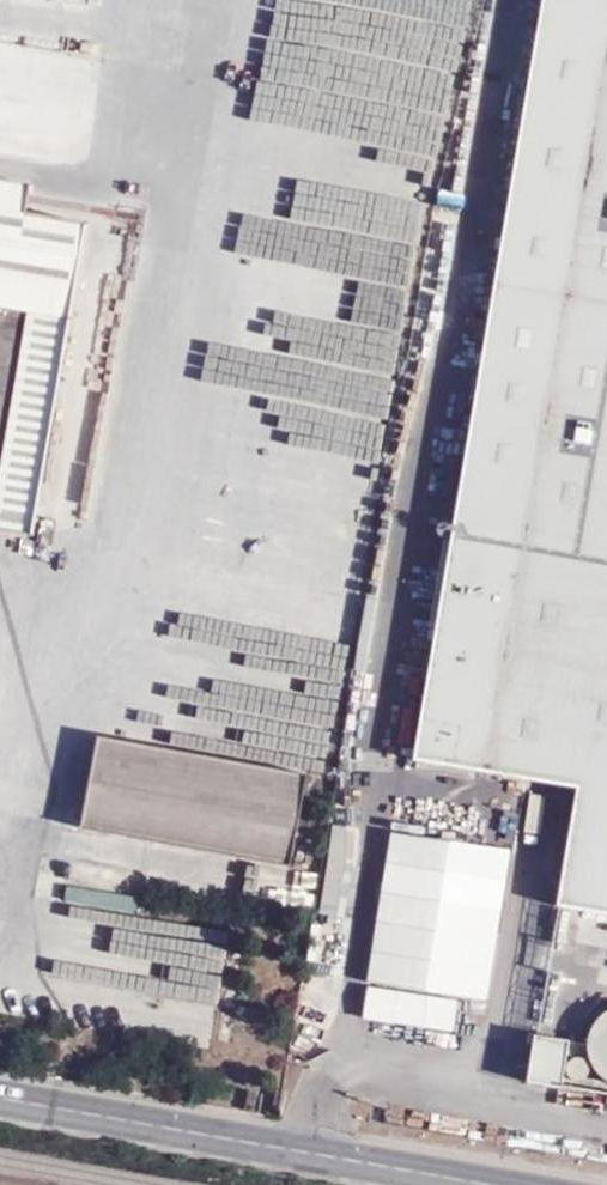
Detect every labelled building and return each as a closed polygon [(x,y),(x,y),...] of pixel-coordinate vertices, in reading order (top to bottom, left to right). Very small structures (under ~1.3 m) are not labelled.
[(414,762),(578,789),(558,907),(606,916),(606,0),(544,0),(414,762)] [(342,55),(340,84),(380,87),(380,80),(401,82),(403,60),(342,55)] [(275,87),(253,211),(358,230),(364,194),(317,186),(326,139),(281,130),(283,118),(307,122),(312,93),(275,87)] [(86,222),(20,211),(25,185),(0,181),(0,532),(31,537),(86,222)] [(364,277),(410,284),(416,245),(370,238),(364,277)] [(407,286),(235,262),(229,301),(401,325),(407,286)] [(95,405),(114,291),(83,286),(64,400),(95,405)] [(201,380),(298,401),(306,362),(210,341),(201,380)] [(125,645),(118,683),(286,714),(293,677),(125,645)] [(306,771),(98,737),(83,827),(291,862),(306,771)] [(355,843),(356,825),(334,824),(333,842),(355,843)] [(516,854),(395,833),(369,983),(490,1004),(516,854)] [(219,1023),(229,927),(137,918),(139,893),(63,885),(58,942),(25,938),(19,1000),(160,1014),(160,1017),(219,1023)] [(597,1021),(595,1026),(592,1030),(589,1039),(588,1048),(588,1052),(591,1062),(592,1066),(597,1074),(603,1081),(606,1083),(606,1012),(604,1014),(597,1021)] [(570,1041),(535,1036),(527,1083),(562,1089),(570,1041)]
